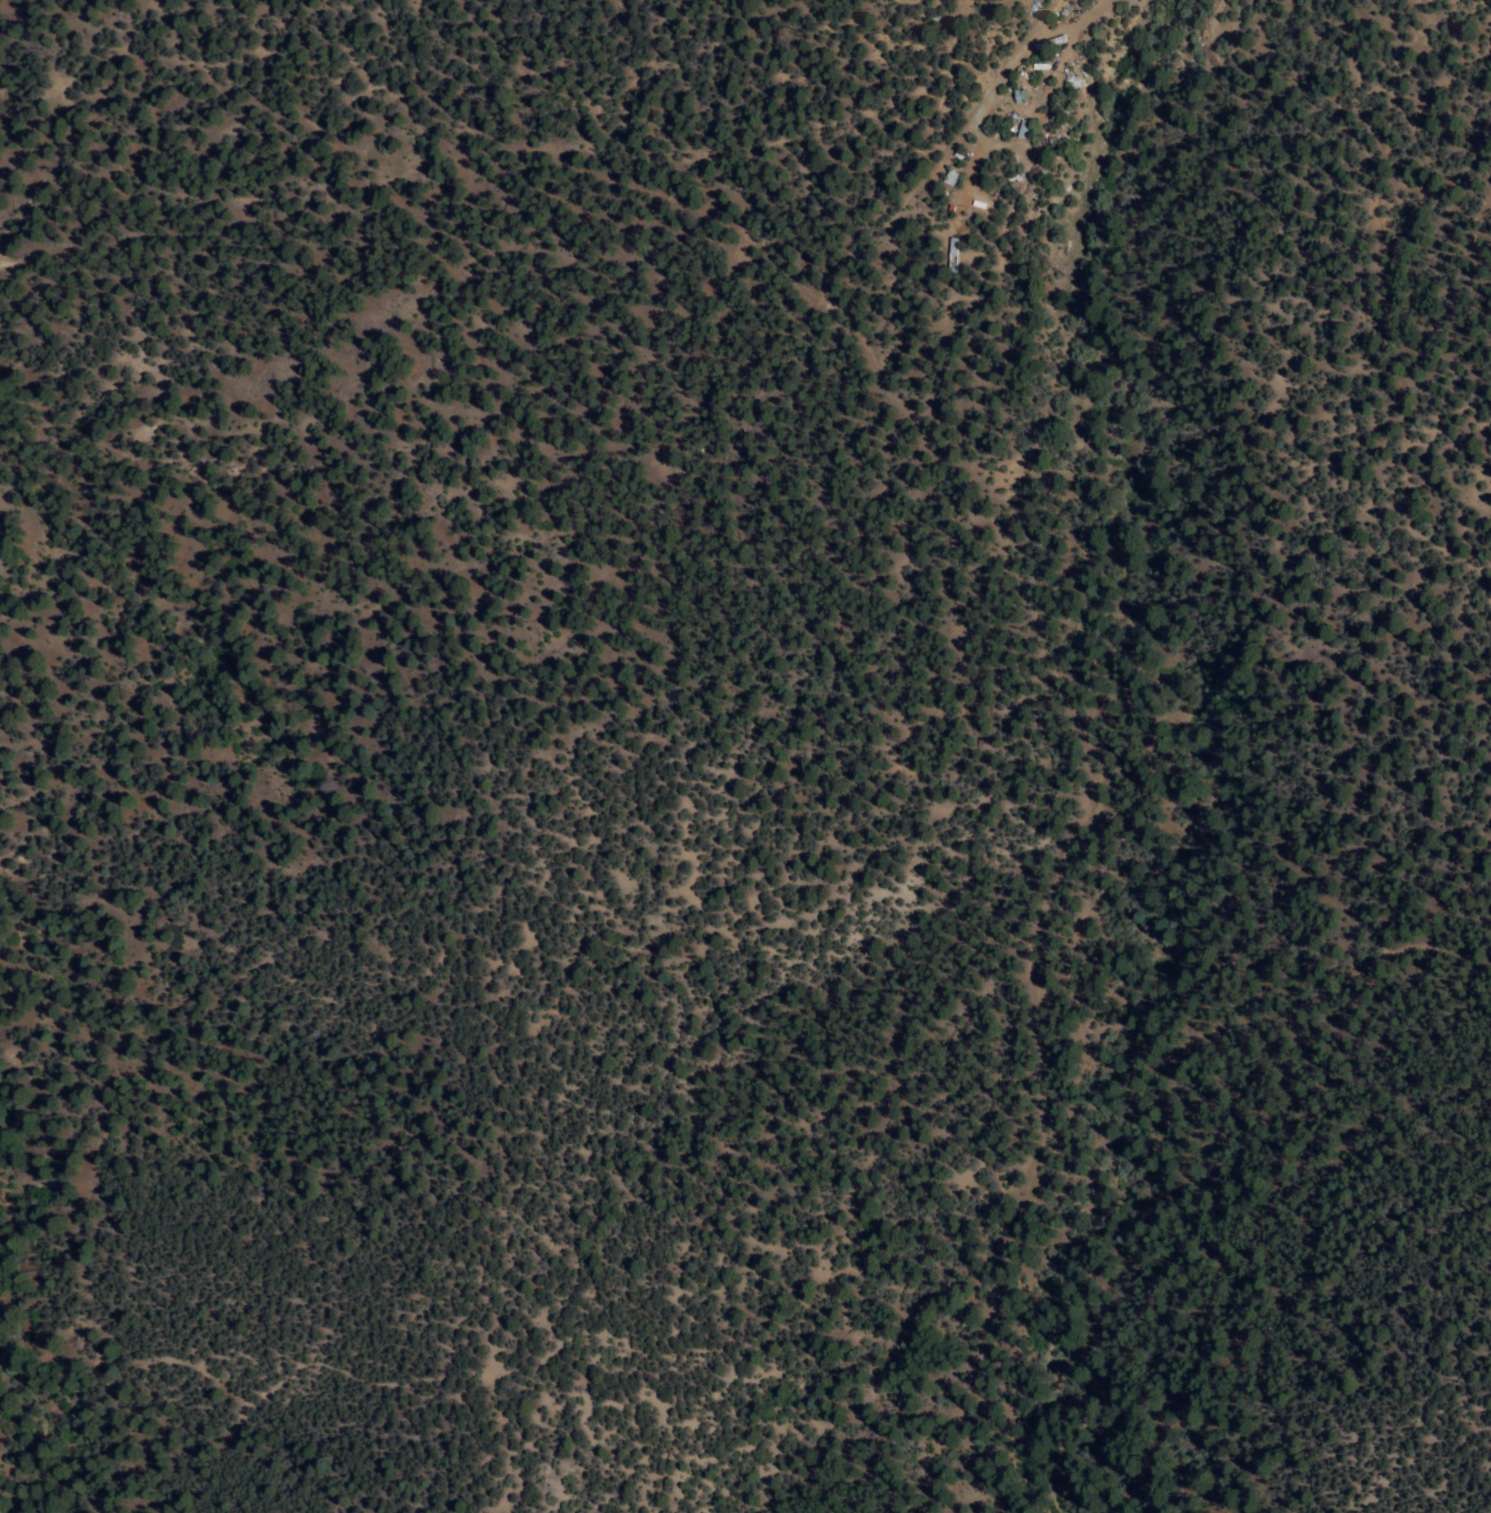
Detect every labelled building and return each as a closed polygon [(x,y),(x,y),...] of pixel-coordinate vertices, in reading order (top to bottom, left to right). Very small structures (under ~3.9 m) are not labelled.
[(1016,136),(1029,140),(1033,123),(1020,119),(1016,136)]
